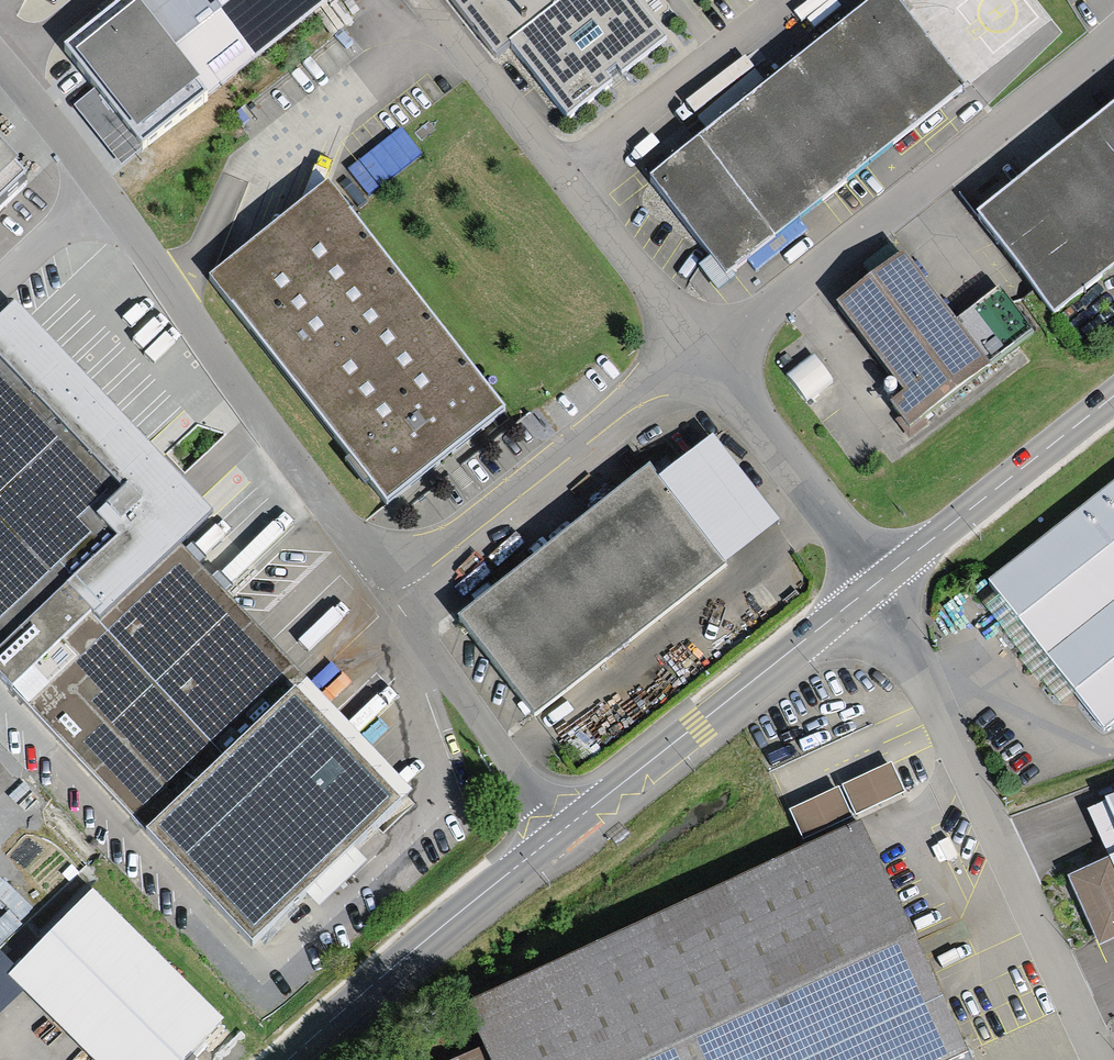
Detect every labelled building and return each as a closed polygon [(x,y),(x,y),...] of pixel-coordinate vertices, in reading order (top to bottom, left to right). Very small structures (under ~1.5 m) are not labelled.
[(74,53),(147,144),(331,0),(141,0),(74,53)] [(497,44),(511,34),(569,108),(661,36),(632,0),(462,0),(497,44)] [(887,0),(866,0),(641,182),(719,279),(957,87),(887,0)] [(968,218),(1046,315),(1113,260),(1113,100),(968,218)] [(0,159),(0,206),(23,184),(0,159)] [(329,197),(219,282),(387,498),(497,413),(329,197)] [(906,256),(836,309),(904,397),(891,407),(910,431),(1035,335),(1000,290),(957,323),(906,256)] [(15,306),(0,321),(0,666),(255,930),(399,792),(166,549),(209,508),(15,306)] [(719,564),(644,468),(450,617),(524,714),(719,564)] [(982,591),(1096,734),(1113,720),(1113,487),(982,591)] [(887,765),(784,813),(798,842),(900,794),(887,765)] [(1085,814),(1105,860),(1060,879),(1090,946),(1113,936),(1113,801),(1085,814)] [(850,828),(457,1009),(481,1059),(959,1059),(850,828)] [(95,892),(16,972),(9,979),(21,990),(92,1059),(185,1059),(225,1020),(95,892)] [(0,956),(0,1011),(21,990),(9,979),(16,972),(0,956)] [(451,1059),(476,1059),(471,1051),(451,1059)]
